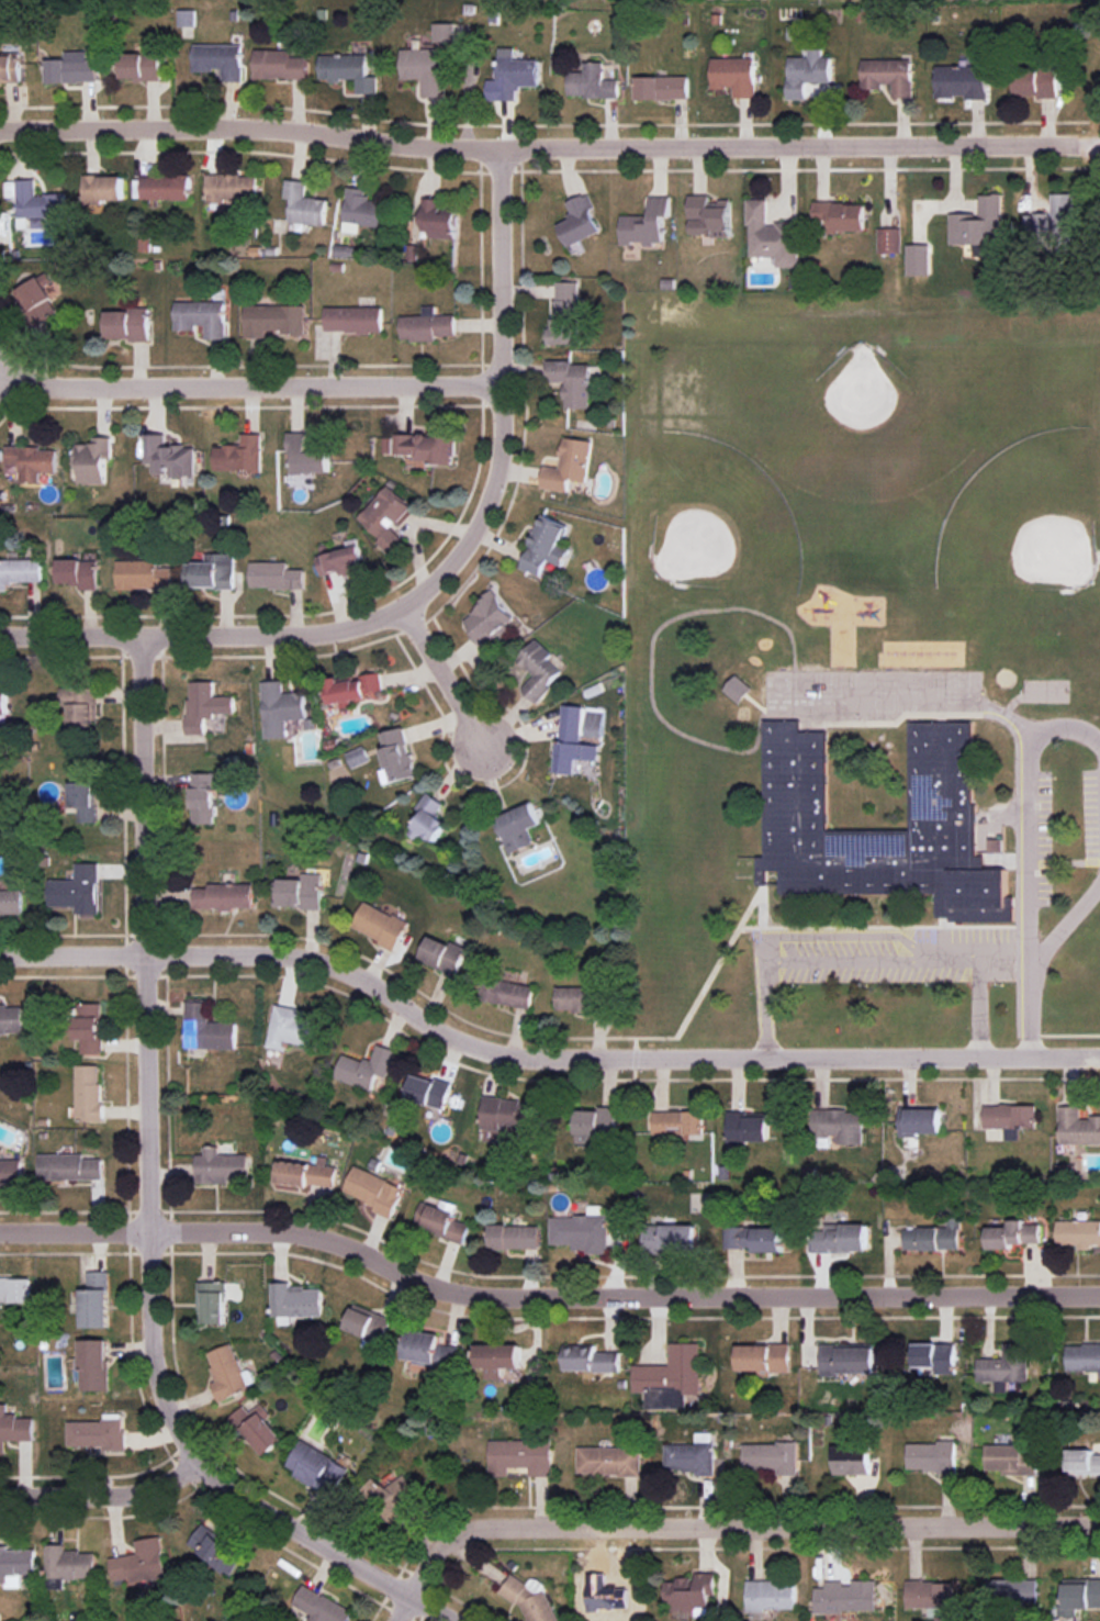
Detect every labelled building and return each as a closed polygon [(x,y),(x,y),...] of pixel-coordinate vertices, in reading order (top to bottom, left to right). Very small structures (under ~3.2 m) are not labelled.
[(178,10),(178,27),(195,27),(195,10),(178,10)] [(455,23),(433,23),(433,42),(455,42),(455,23)] [(242,45),(194,44),(193,71),(221,72),(221,81),(241,81),(242,45)] [(488,101),(516,101),(516,87),(539,87),(539,59),(514,59),(514,47),(499,47),(498,80),(488,80),(488,101)] [(121,80),(161,79),(160,49),(141,50),(141,53),(121,54),(121,80)] [(307,57),(290,57),(290,49),(254,50),(255,79),(307,79),(307,57)] [(401,49),(401,79),(421,79),(421,97),(443,96),(443,49),(401,49)] [(832,83),(831,57),(823,57),(823,49),(809,49),(809,57),(788,57),(789,99),(807,99),(807,83),(832,83)] [(367,54),(319,55),(320,80),(356,80),(356,93),(377,93),(377,76),(367,76),(367,54)] [(1057,96),(1057,54),(1036,54),(1036,68),(1016,68),(1015,96),(1057,96)] [(20,55),(0,55),(0,81),(20,81),(20,55)] [(46,83),(97,81),(96,58),(45,60),(46,83)] [(755,58),(712,58),(712,88),(734,88),(734,98),(756,97),(755,58)] [(862,60),(863,89),(883,89),(883,84),(892,83),(893,98),(913,98),(912,59),(862,60)] [(619,97),(619,79),(604,79),(604,62),(585,62),(585,72),(569,72),(569,97),(619,97)] [(987,65),(936,66),(936,97),(967,96),(967,100),(988,99),(987,65)] [(689,76),(635,77),(635,100),(689,99),(689,76)] [(140,176),(140,200),(191,199),(190,174),(140,176)] [(206,201),(257,200),(257,174),(206,175),(206,201)] [(123,175),(83,176),(84,202),(123,202),(123,175)] [(65,194),(36,194),(35,180),(5,180),(6,197),(18,197),(18,218),(65,217),(65,194)] [(325,225),(326,198),(305,197),(306,181),(285,180),(284,198),(290,199),(289,223),(325,225)] [(357,225),(384,227),(386,202),(366,200),(367,189),(346,187),(342,232),(356,233),(357,225)] [(557,224),(567,246),(600,232),(590,209),(594,207),(588,193),(565,203),(572,218),(557,224)] [(1074,193),(1052,193),(1052,214),(1026,214),(1025,245),(1073,245),(1074,193)] [(950,214),(950,244),(974,244),(974,257),(1002,257),(1001,194),(980,195),(980,214),(950,214)] [(689,196),(690,236),(731,236),(731,201),(710,201),(710,195),(689,196)] [(670,197),(650,197),(650,216),(621,215),(621,244),(654,244),(654,242),(663,242),(663,216),(670,216),(670,197)] [(455,237),(456,210),(440,210),(440,198),(422,198),(421,235),(455,237)] [(749,257),(777,256),(777,268),(799,267),(798,223),(768,223),(767,199),(749,199),(749,257)] [(865,232),(865,203),(814,202),(813,220),(830,220),(829,231),(865,232)] [(902,228),(878,228),(878,253),(901,253),(902,228)] [(930,276),(931,245),(908,244),(907,275),(930,276)] [(38,326),(58,313),(49,298),(54,295),(49,286),(54,283),(47,272),(16,291),(38,326)] [(549,344),(579,344),(578,281),(556,282),(556,300),(548,300),(549,344)] [(175,302),(175,330),(196,330),(195,325),(205,325),(205,339),(226,339),(226,302),(175,302)] [(245,338),(267,339),(267,332),(304,333),(305,306),(245,304),(245,338)] [(399,316),(400,341),(435,340),(435,336),(455,336),(454,315),(435,315),(434,305),(422,306),(422,315),(399,316)] [(381,307),(324,307),(324,333),(381,332),(381,307)] [(106,310),(107,341),(149,340),(149,309),(106,310)] [(589,408),(590,362),(547,361),(547,381),(564,381),(564,408),(589,408)] [(287,454),(293,453),(293,474),(330,473),(329,451),(306,452),(305,432),(287,432),(287,454)] [(214,446),(214,472),(261,471),(260,433),(241,434),(241,445),(214,446)] [(453,460),(454,434),(394,433),(393,458),(453,460)] [(144,464),(155,463),(155,476),(196,475),(195,446),(167,446),(167,434),(144,434),(144,464)] [(106,483),(106,459),(112,459),(112,437),(92,437),(92,444),(76,444),(76,470),(80,470),(80,484),(106,483)] [(592,441),(564,437),(560,466),(545,464),(541,488),(568,492),(569,480),(587,482),(592,441)] [(5,465),(20,465),(20,482),(39,482),(40,472),(56,473),(57,448),(6,447),(5,465)] [(412,506),(388,485),(358,518),(381,538),(377,542),(392,556),(405,542),(391,529),(412,506)] [(541,577),(548,560),(564,566),(571,549),(561,545),(569,524),(543,514),(520,568),(541,577)] [(366,571),(359,545),(317,556),(321,575),(340,571),(341,577),(366,571)] [(234,588),(235,554),(205,554),(205,562),(194,562),(194,588),(234,588)] [(9,591),(9,581),(42,582),(43,559),(0,559),(0,591),(9,591)] [(98,590),(98,560),(60,559),(59,583),(80,584),(80,590),(98,590)] [(117,561),(117,589),(173,588),(173,568),(157,568),(157,560),(117,561)] [(288,562),(250,562),(250,588),(305,589),(305,569),(288,569),(288,562)] [(517,623),(496,593),(461,617),(482,647),(517,623)] [(553,654),(537,638),(516,658),(534,676),(522,689),(535,702),(564,674),(548,658),(553,654)] [(349,701),(384,696),(380,672),(360,675),(360,677),(328,682),(331,704),(340,703),(340,708),(350,707),(349,701)] [(725,690),(741,704),(754,688),(738,674),(725,690)] [(188,735),(206,734),(206,715),(235,714),(235,696),(214,696),(213,681),(188,682),(188,735)] [(262,681),(265,739),(287,738),(287,720),(307,719),(306,692),(283,693),(283,681),(262,681)] [(68,728),(97,728),(98,688),(61,687),(60,705),(68,705),(68,728)] [(8,718),(8,692),(0,692),(0,718),(8,718)] [(553,772),(577,774),(579,758),(598,760),(599,745),(581,743),(584,706),(563,704),(560,741),(556,741),(553,772)] [(910,830),(828,830),(829,732),(802,732),(802,720),(766,720),(764,857),(758,857),(758,885),(767,885),(768,871),(781,871),(781,893),(938,895),(937,917),(950,917),(950,921),(1015,922),(1015,897),(1008,897),(1008,869),(985,869),(985,856),(975,855),(976,722),(912,722),(910,830)] [(380,732),(387,769),(380,770),(382,783),(415,777),(406,728),(380,732)] [(351,767),(368,762),(365,747),(347,751),(351,767)] [(214,772),(191,773),(193,824),(215,824),(214,772)] [(79,822),(97,822),(96,782),(70,782),(70,808),(78,808),(79,822)] [(445,804),(427,792),(416,808),(422,812),(409,834),(416,839),(420,833),(436,843),(448,823),(437,816),(445,804)] [(510,853),(534,843),(529,829),(541,824),(533,802),(495,818),(510,853)] [(48,906),(77,907),(76,913),(98,914),(99,863),(76,862),(76,880),(49,879),(48,906)] [(302,880),(275,879),(274,907),(321,908),(323,873),(303,873),(302,880)] [(255,883),(208,883),(208,888),(195,888),(195,909),(255,908),(255,883)] [(22,890),(0,890),(0,914),(23,913),(22,890)] [(362,902),(351,929),(398,948),(409,920),(362,902)] [(456,975),(467,950),(431,934),(420,959),(456,975)] [(482,1002),(531,1007),(534,984),(484,980),(482,1002)] [(556,1012),(600,1011),(600,986),(556,987),(556,1012)] [(186,1048),(236,1049),(236,1022),(209,1022),(209,1002),(187,1001),(186,1048)] [(76,1040),(82,1040),(82,1054),(102,1054),(102,1003),(77,1003),(76,1040)] [(0,1006),(0,1033),(24,1033),(23,1005),(0,1006)] [(267,1048),(286,1051),(288,1042),(311,1046),(316,1019),(305,1018),(307,1010),(275,1005),(267,1048)] [(343,1053),(335,1079),(373,1090),(378,1074),(388,1077),(396,1050),(377,1045),(372,1062),(343,1053)] [(101,1065),(76,1065),(77,1121),(102,1121),(101,1065)] [(445,1109),(452,1084),(413,1073),(406,1098),(445,1109)] [(482,1126),(540,1129),(541,1101),(483,1098),(482,1126)] [(1038,1105),(984,1105),(984,1128),(1007,1129),(1007,1140),(1019,1140),(1019,1129),(1037,1129),(1038,1105)] [(1099,1144),(1099,1117),(1081,1117),(1080,1106),(1060,1107),(1061,1144),(1099,1144)] [(577,1110),(576,1145),(594,1145),(594,1135),(617,1136),(617,1107),(600,1107),(600,1110),(577,1110)] [(900,1137),(917,1137),(917,1133),(941,1133),(940,1108),(899,1109),(900,1137)] [(863,1144),(864,1110),(814,1109),(814,1137),(838,1137),(838,1144),(863,1144)] [(705,1111),(653,1110),(653,1135),(705,1136),(705,1111)] [(768,1143),(769,1114),(728,1113),(727,1142),(768,1143)] [(249,1154),(220,1154),(220,1146),(205,1147),(205,1154),(196,1154),(197,1182),(249,1181),(249,1154)] [(40,1154),(40,1180),(104,1179),(104,1159),(85,1159),(85,1154),(40,1154)] [(24,1188),(24,1160),(0,1160),(0,1188),(24,1188)] [(338,1167),(279,1160),(276,1182),(335,1189),(338,1167)] [(405,1187),(355,1166),(343,1194),(393,1215),(405,1187)] [(465,1242),(470,1224),(454,1219),(456,1212),(422,1202),(414,1226),(465,1242)] [(551,1215),(550,1244),(572,1244),(572,1252),(608,1252),(608,1216),(551,1215)] [(698,1225),(673,1224),(673,1218),(661,1218),(661,1224),(645,1223),(644,1252),(697,1253),(698,1225)] [(948,1227),(904,1228),(904,1250),(960,1249),(960,1218),(948,1218),(948,1227)] [(987,1227),(988,1249),(1011,1249),(1011,1243),(1040,1243),(1040,1224),(1025,1224),(1025,1219),(1009,1219),(1009,1227),(987,1227)] [(1057,1221),(1058,1245),(1077,1245),(1077,1247),(1099,1247),(1099,1220),(1057,1221)] [(867,1225),(813,1224),(813,1252),(867,1253),(867,1225)] [(540,1226),(490,1225),(489,1249),(540,1249),(540,1226)] [(782,1252),(783,1228),(725,1226),(725,1248),(755,1248),(755,1252),(782,1252)] [(81,1328),(108,1328),(109,1271),(87,1271),(87,1287),(81,1287),(81,1328)] [(31,1278),(0,1278),(0,1303),(31,1303),(31,1278)] [(197,1313),(203,1313),(203,1323),(225,1323),(226,1282),(198,1281),(197,1313)] [(322,1287),(290,1288),(290,1282),(271,1282),(272,1318),(323,1316),(322,1287)] [(345,1328),(366,1337),(362,1346),(380,1353),(393,1321),(354,1305),(345,1328)] [(441,1334),(407,1329),(402,1360),(457,1367),(460,1348),(439,1345),(441,1334)] [(79,1340),(80,1391),(107,1391),(107,1339),(79,1340)] [(211,1383),(218,1401),(249,1390),(233,1343),(206,1353),(216,1381),(211,1383)] [(646,1408),(688,1408),(688,1404),(700,1404),(701,1343),(670,1343),(670,1365),(633,1365),(633,1392),(646,1392),(646,1408)] [(955,1343),(914,1344),(914,1367),(935,1367),(935,1374),(955,1374),(955,1343)] [(1028,1383),(1027,1343),(1003,1344),(1003,1358),(976,1358),(977,1381),(994,1381),(994,1391),(1016,1391),(1016,1383),(1028,1383)] [(522,1367),(521,1344),(476,1345),(477,1368),(488,1367),(488,1379),(504,1379),(504,1368),(522,1367)] [(790,1371),(791,1345),(737,1344),(737,1371),(790,1371)] [(820,1345),(821,1374),(876,1373),(875,1344),(820,1345)] [(1067,1370),(1099,1370),(1099,1378),(1099,1344),(1066,1344),(1067,1370)] [(564,1346),(564,1371),(620,1371),(619,1352),(595,1352),(595,1345),(564,1346)] [(243,1405),(229,1417),(265,1457),(285,1439),(267,1419),(272,1415),(261,1402),(250,1412),(243,1405)] [(34,1416),(7,1415),(7,1404),(0,1403),(0,1453),(5,1453),(5,1440),(34,1441),(34,1416)] [(68,1448),(124,1448),(124,1413),(103,1413),(103,1421),(68,1421),(68,1448)] [(490,1440),(490,1476),(509,1476),(509,1467),(530,1467),(530,1476),(552,1476),(553,1440),(490,1440)] [(288,1466),(296,1470),(293,1476),(333,1496),(348,1464),(300,1441),(288,1466)] [(798,1475),(797,1442),(743,1443),(743,1468),(776,1468),(777,1475),(798,1475)] [(664,1443),(664,1473),(714,1473),(715,1443),(664,1443)] [(1022,1445),(986,1445),(986,1470),(1002,1470),(1003,1476),(1038,1475),(1037,1453),(1022,1453),(1022,1445)] [(641,1475),(642,1448),(579,1446),(578,1474),(641,1475)] [(869,1446),(833,1447),(834,1475),(870,1474),(869,1446)] [(1092,1455),(1092,1450),(1066,1450),(1066,1474),(1099,1473),(1099,1455),(1092,1455)] [(385,1489),(379,1480),(367,1488),(389,1518),(420,1495),(405,1474),(385,1489)] [(204,1524),(188,1541),(228,1577),(244,1560),(204,1524)] [(113,1582),(168,1574),(162,1536),(135,1540),(137,1553),(110,1557),(113,1582)] [(96,1579),(96,1552),(65,1551),(65,1545),(46,1545),(45,1589),(64,1589),(65,1578),(96,1579)] [(715,1573),(694,1573),(694,1577),(675,1577),(675,1581),(665,1581),(664,1601),(670,1601),(670,1612),(708,1612),(708,1595),(715,1595),(715,1573)] [(546,1590),(539,1593),(535,1585),(526,1590),(520,1577),(502,1586),(512,1606),(522,1601),(532,1620),(561,1620),(546,1590)] [(989,1579),(988,1602),(1037,1603),(1038,1580),(989,1579)] [(1063,1579),(1063,1605),(1058,1605),(1058,1615),(1077,1615),(1077,1609),(1099,1608),(1099,1579),(1063,1579)] [(746,1580),(747,1620),(765,1620),(764,1609),(795,1608),(795,1580),(746,1580)] [(814,1611),(876,1612),(876,1582),(842,1581),(826,1581),(826,1588),(814,1588),(814,1611)] [(953,1607),(953,1581),(905,1582),(906,1608),(953,1607)] [(354,1609),(302,1585),(293,1605),(312,1613),(309,1620),(348,1620),(354,1609)]
